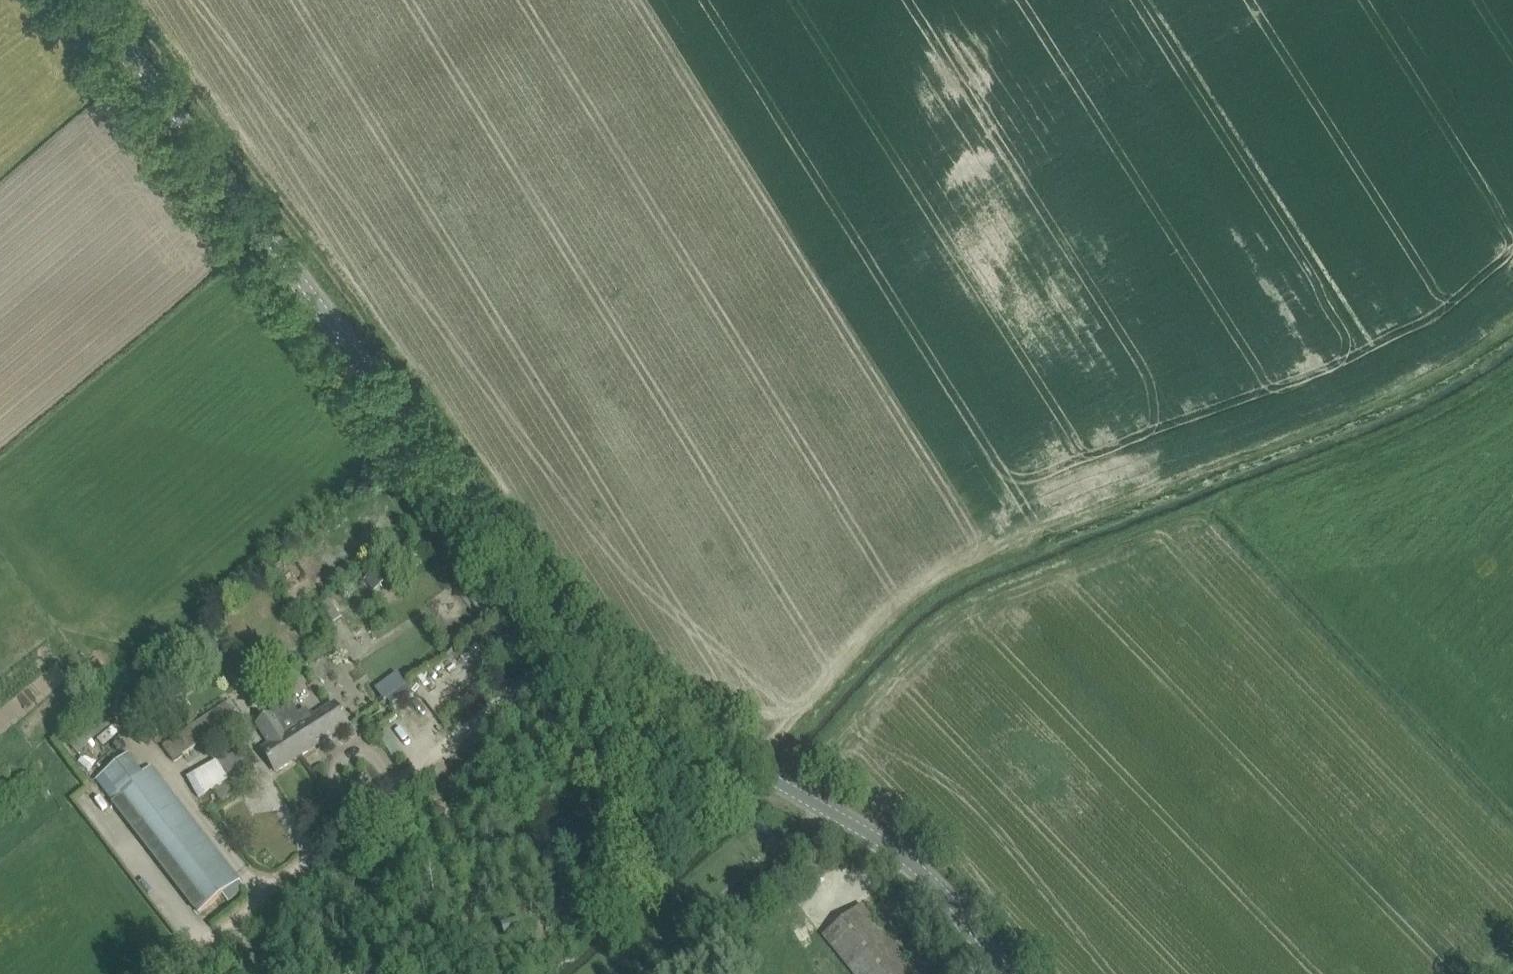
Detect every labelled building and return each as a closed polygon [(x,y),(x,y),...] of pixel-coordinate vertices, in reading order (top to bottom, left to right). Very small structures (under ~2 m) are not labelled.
[(442,550),(440,555),(443,560),(448,560),(451,555),(448,550),(442,550)] [(171,646),(167,654),(178,661),(183,652),(171,646)] [(402,679),(380,694),(385,701),(388,700),(399,692),(407,686),(402,679)] [(162,746),(172,762),(236,719),(226,703),(162,746)] [(272,715),(299,756),(348,725),(342,716),(344,715),(339,707),(337,708),(333,703),(311,717),(306,708),(298,713),(292,703),(288,706),(272,715)] [(299,756),(272,715),(256,725),(269,744),(261,749),(276,771),(299,756)] [(197,797),(213,788),(221,802),(248,787),(239,772),(254,764),(244,747),(240,748),(237,743),(229,748),(232,753),(218,761),(217,760),(186,778),(197,797)] [(95,779),(198,912),(238,880),(150,766),(142,773),(128,754),(95,779)] [(823,935),(854,973),(915,973),(860,905),(845,917),(823,935)]
